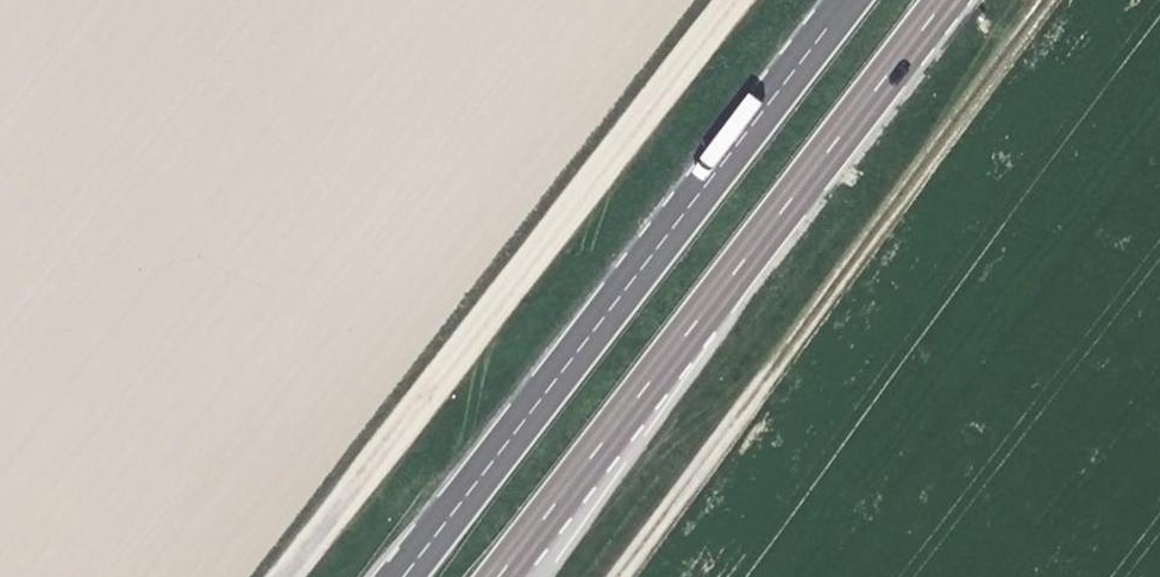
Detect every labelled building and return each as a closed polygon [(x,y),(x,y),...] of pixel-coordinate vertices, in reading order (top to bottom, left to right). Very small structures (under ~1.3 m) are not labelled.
[(712,167),(761,104),(748,94),(699,157),(712,167)]
